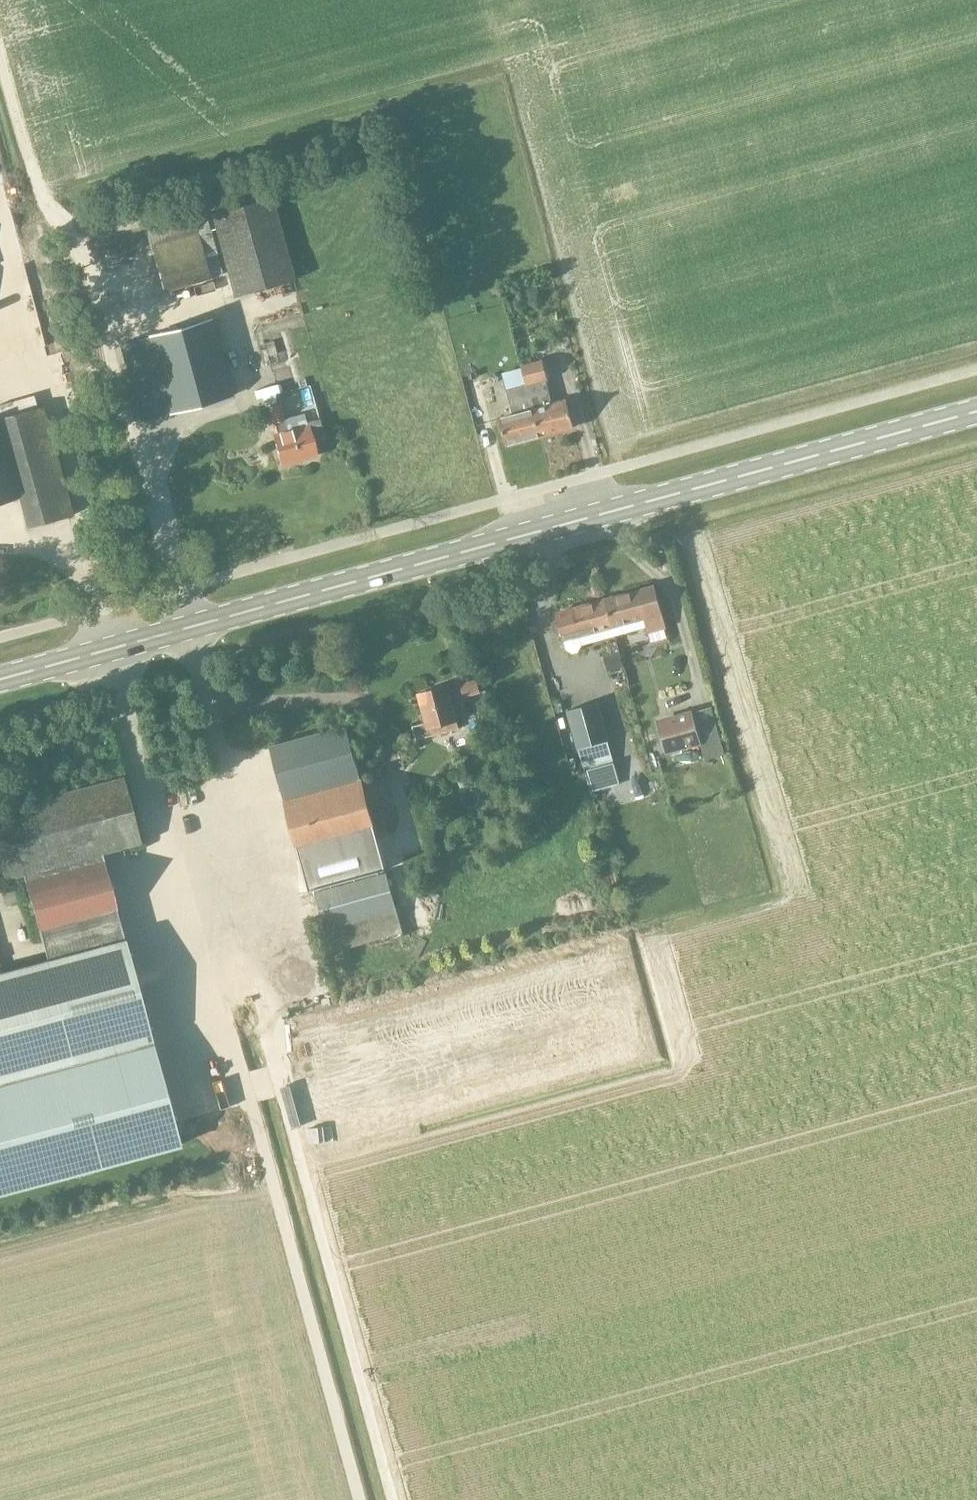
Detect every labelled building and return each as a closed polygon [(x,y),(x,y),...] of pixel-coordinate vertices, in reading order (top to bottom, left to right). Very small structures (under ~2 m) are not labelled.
[(212,214),(235,297),(294,280),(272,198),(212,214)] [(162,293),(209,280),(208,278),(222,274),(206,214),(146,230),(162,293)] [(145,337),(119,344),(139,420),(165,413),(232,396),(212,319),(145,337)] [(566,401),(552,404),(546,380),(547,379),(542,360),(521,366),(526,384),(525,385),(539,436),(573,427),(566,401)] [(265,392),(274,389),(269,367),(260,369),(265,392)] [(506,445),(539,436),(525,385),(506,389),(513,415),(499,418),(506,445)] [(271,436),(279,466),(314,456),(305,426),(288,431),(280,403),(266,407),(274,435),(271,436)] [(23,495),(17,497),(25,528),(72,516),(42,407),(1,419),(2,419),(23,495)] [(17,497),(23,495),(2,419),(0,419),(0,502),(17,497)] [(527,602),(543,601),(542,590),(527,590),(527,602)] [(646,628),(643,618),(645,617),(638,591),(604,600),(611,627),(614,636),(646,628)] [(578,636),(611,627),(604,600),(555,614),(562,640),(563,640),(567,654),(581,650),(578,636)] [(447,686),(417,694),(426,728),(430,727),(456,721),(450,697),(463,694),(464,696),(479,692),(476,680),(448,688),(447,686)] [(547,696),(551,724),(564,723),(560,695),(547,696)] [(597,702),(566,710),(577,749),(608,740),(597,702)] [(691,713),(660,722),(669,752),(700,743),(691,713)] [(302,859),(376,838),(346,726),(269,746),(302,859)] [(148,758),(155,757),(152,747),(146,748),(148,758)] [(100,853),(138,843),(121,777),(0,808),(0,856),(6,877),(23,873),(46,960),(1,972),(0,967),(0,1079),(148,1041),(100,853)] [(371,1102),(604,1035),(546,830),(387,875),(376,838),(302,859),(371,1102)] [(12,900),(10,887),(0,888),(0,901),(12,900)] [(148,1041),(0,1079),(0,1194),(177,1148),(148,1041)]
